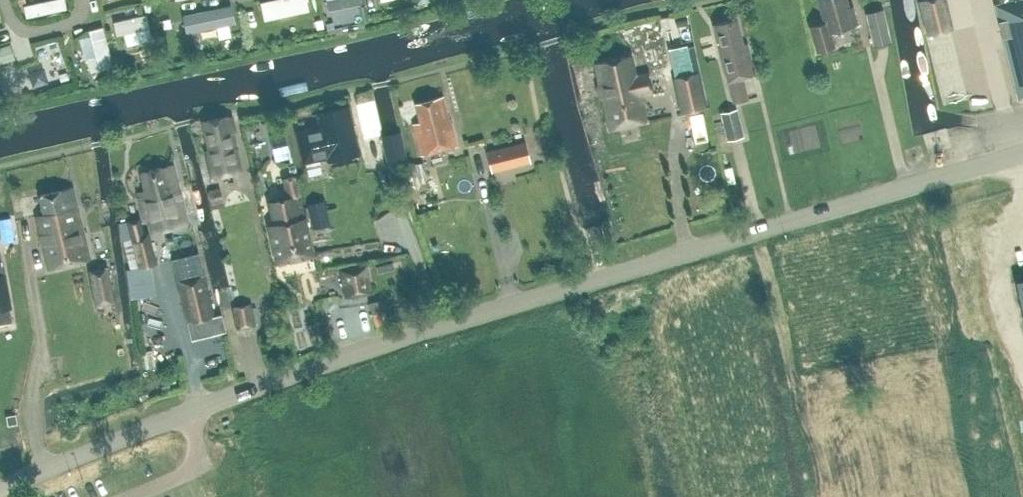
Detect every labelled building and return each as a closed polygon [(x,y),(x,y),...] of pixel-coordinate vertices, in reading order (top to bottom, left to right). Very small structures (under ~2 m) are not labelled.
[(20,19),(61,10),(59,0),(48,0),(17,6),(20,19)] [(261,12),(294,7),(292,0),(259,0),(261,12)] [(825,22),(810,26),(817,50),(834,46),(829,30),(857,22),(853,6),(848,7),(846,0),(818,0),(825,22)] [(920,0),(928,34),(952,28),(945,0),(921,0),(920,0)] [(999,4),(994,5),(1018,99),(1022,98),(1022,0),(998,0),(999,4)] [(224,4),(191,11),(196,36),(213,33),(211,21),(227,18),(224,4)] [(866,13),(874,45),(890,41),(882,9),(866,13)] [(161,32),(181,28),(178,12),(158,17),(161,32)] [(109,34),(142,29),(139,16),(107,21),(109,34)] [(715,24),(716,29),(733,102),(748,98),(743,76),(754,73),(746,42),(742,43),(736,19),(715,24)] [(82,59),(86,72),(107,67),(96,28),(82,32),(89,57),(82,59)] [(59,75),(54,56),(35,61),(37,69),(11,76),(3,47),(0,47),(0,91),(59,75)] [(609,128),(645,120),(639,95),(652,92),(647,72),(635,75),(631,55),(595,62),(599,82),(598,86),(600,97),(603,98),(609,128)] [(696,72),(674,76),(682,112),(704,107),(696,72)] [(460,150),(444,85),(417,92),(427,131),(406,137),(408,146),(402,147),(411,182),(425,178),(415,144),(430,139),(435,156),(460,150)] [(363,97),(349,99),(352,122),(366,120),(363,97)] [(305,165),(359,153),(348,107),(317,114),(321,131),(299,134),(305,165)] [(726,138),(742,135),(736,108),(720,111),(726,138)] [(231,115),(202,121),(208,150),(206,150),(211,176),(240,170),(232,131),(234,131),(231,115)] [(268,133),(275,159),(290,156),(283,130),(268,133)] [(528,137),(533,150),(544,145),(538,132),(528,137)] [(525,141),(487,151),(492,171),(530,161),(525,141)] [(187,222),(172,165),(141,173),(145,190),(138,192),(145,217),(155,214),(158,229),(187,222)] [(303,205),(298,185),(296,172),(279,176),(284,198),(270,201),(277,234),(272,235),(277,261),(309,254),(301,218),(308,217),(305,205),(303,205)] [(36,215),(41,234),(82,224),(73,189),(40,198),(44,213),(36,215)] [(325,201),(307,203),(312,228),(330,224),(325,201)] [(90,258),(82,224),(41,234),(49,268),(90,258)] [(132,235),(140,267),(156,263),(147,231),(132,235)] [(190,322),(215,315),(204,272),(198,251),(171,258),(176,279),(179,279),(190,322)] [(373,292),(368,264),(340,269),(345,297),(373,292)] [(10,308),(2,265),(0,265),(0,309),(10,308)] [(96,305),(114,301),(107,265),(88,269),(96,305)] [(236,329),(256,325),(252,302),(232,306),(236,329)] [(202,370),(221,363),(217,353),(199,360),(202,370)]
